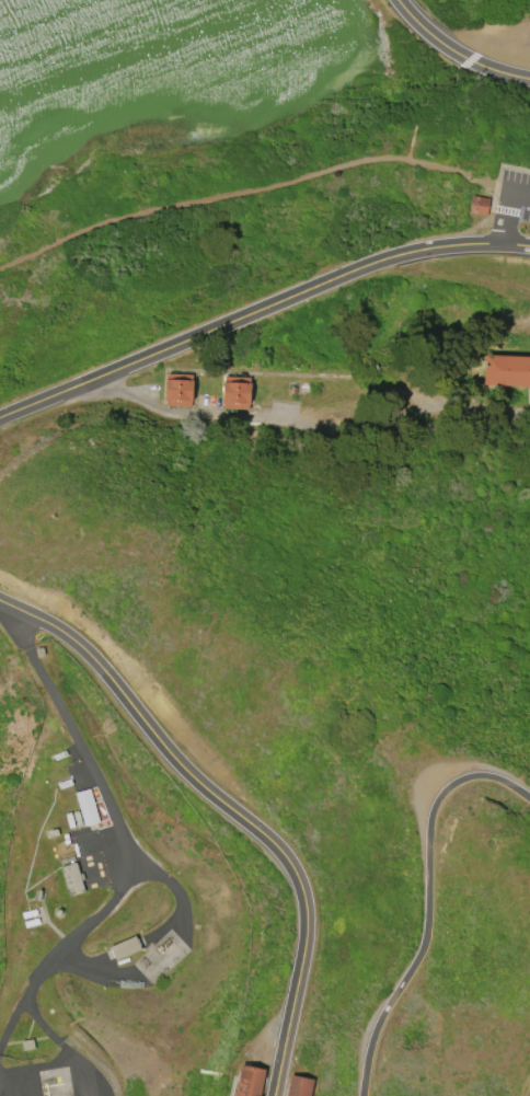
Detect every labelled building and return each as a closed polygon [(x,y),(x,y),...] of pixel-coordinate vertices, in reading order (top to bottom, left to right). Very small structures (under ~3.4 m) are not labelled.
[(473,196),(470,214),(491,217),(493,200),(473,196)] [(487,356),(529,359),(529,389),(485,387),(487,356)] [(166,404),(168,374),(195,376),(193,405),(166,404)] [(222,408),(222,378),(252,378),(251,409),(222,408)] [(78,798),(91,794),(100,823),(87,828),(78,798)] [(74,863),(83,891),(68,896),(60,867),(74,863)] [(54,914),(58,919),(64,916),(64,910),(58,907),(54,908),(54,914)] [(35,910),(36,914),(23,919),(21,913),(35,910)] [(38,918),(39,923),(25,927),(24,922),(38,918)] [(111,949),(138,939),(142,951),(115,962),(111,949)] [(22,1043),(33,1042),(34,1050),(23,1052),(22,1043)] [(267,1070),(262,1095),(237,1095),(243,1065),(267,1070)] [(314,1082),(312,1095),(291,1095),(295,1077),(314,1082)]
